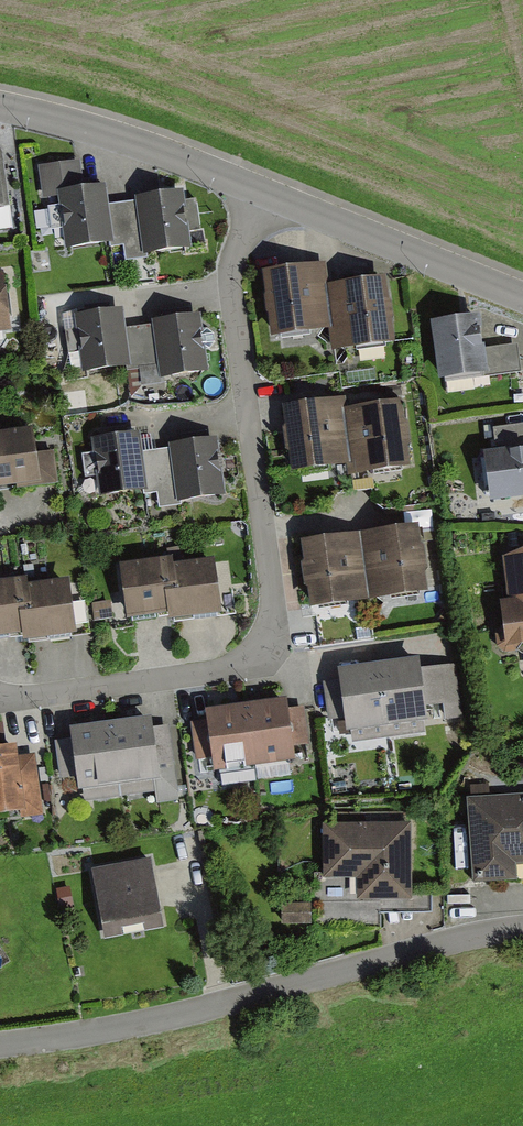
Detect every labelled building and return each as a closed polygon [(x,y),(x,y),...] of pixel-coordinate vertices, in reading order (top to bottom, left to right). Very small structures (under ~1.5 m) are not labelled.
[(76,160),(38,164),(42,201),(52,200),(58,251),(117,244),(118,254),(178,247),(171,190),(126,195),(128,206),(103,209),(100,185),(79,188),(76,160)] [(271,340),(332,333),(326,287),(324,267),(263,275),(271,340)] [(332,333),(334,354),(395,346),(387,280),(326,287),(332,333)] [(75,317),(82,375),(127,370),(131,369),(126,330),(123,311),(75,317)] [(160,381),(209,374),(201,316),(153,323),(153,326),(159,369),(160,381)] [(431,325),(439,384),(488,377),(485,350),(481,319),(431,325)] [(126,330),(131,369),(127,370),(127,373),(159,369),(153,326),(126,330)] [(485,350),(488,377),(521,373),(518,346),(485,350)] [(291,473),(350,466),(343,411),(342,402),(283,409),(284,418),(291,473)] [(351,478),(410,470),(402,404),(343,411),(350,466),(351,478)] [(497,455),(522,451),(522,425),(493,430),(497,455)] [(41,489),(33,432),(0,436),(0,494),(41,489)] [(148,493),(143,454),(140,434),(130,436),(117,437),(91,441),(100,499),(102,499),(120,497),(125,496),(138,494),(148,493)] [(178,506),(225,499),(217,440),(169,446),(170,450),(178,506)] [(178,506),(170,450),(143,454),(148,493),(149,496),(157,495),(159,508),(178,506)] [(490,506),(522,501),(522,451),(497,455),(483,457),(490,506)] [(418,528),(360,536),(369,604),(428,596),(418,528)] [(310,612),(369,604),(360,536),(301,544),(310,612)] [(496,556),(500,603),(487,604),(492,654),(522,651),(522,554),(496,556)] [(104,603),(89,605),(90,622),(154,615),(155,625),(207,620),(202,565),(161,569),(160,562),(101,568),(104,603)] [(0,582),(0,636),(4,635),(4,643),(60,638),(56,586),(9,590),(8,581),(0,582)] [(419,661),(378,667),(387,730),(428,725),(419,661)] [(453,703),(450,664),(427,666),(430,705),(453,703)] [(346,736),(387,730),(378,667),(337,672),(346,736)] [(287,703),(246,708),(254,771),(295,766),(287,703)] [(213,777),(254,771),(246,708),(205,714),(213,777)] [(151,720),(110,726),(119,790),(160,784),(151,720)] [(78,795),(119,790),(110,726),(69,732),(78,795)] [(0,750),(0,819),(20,816),(26,816),(19,757),(18,748),(0,750)] [(19,757),(26,816),(20,816),(21,820),(43,818),(35,756),(19,757)] [(473,888),(517,885),(516,866),(522,865),(522,798),(466,802),(473,888)] [(412,902),(411,827),(322,827),(323,880),(356,880),(356,902),(412,902)] [(91,873),(104,940),(163,929),(151,862),(91,873)]
